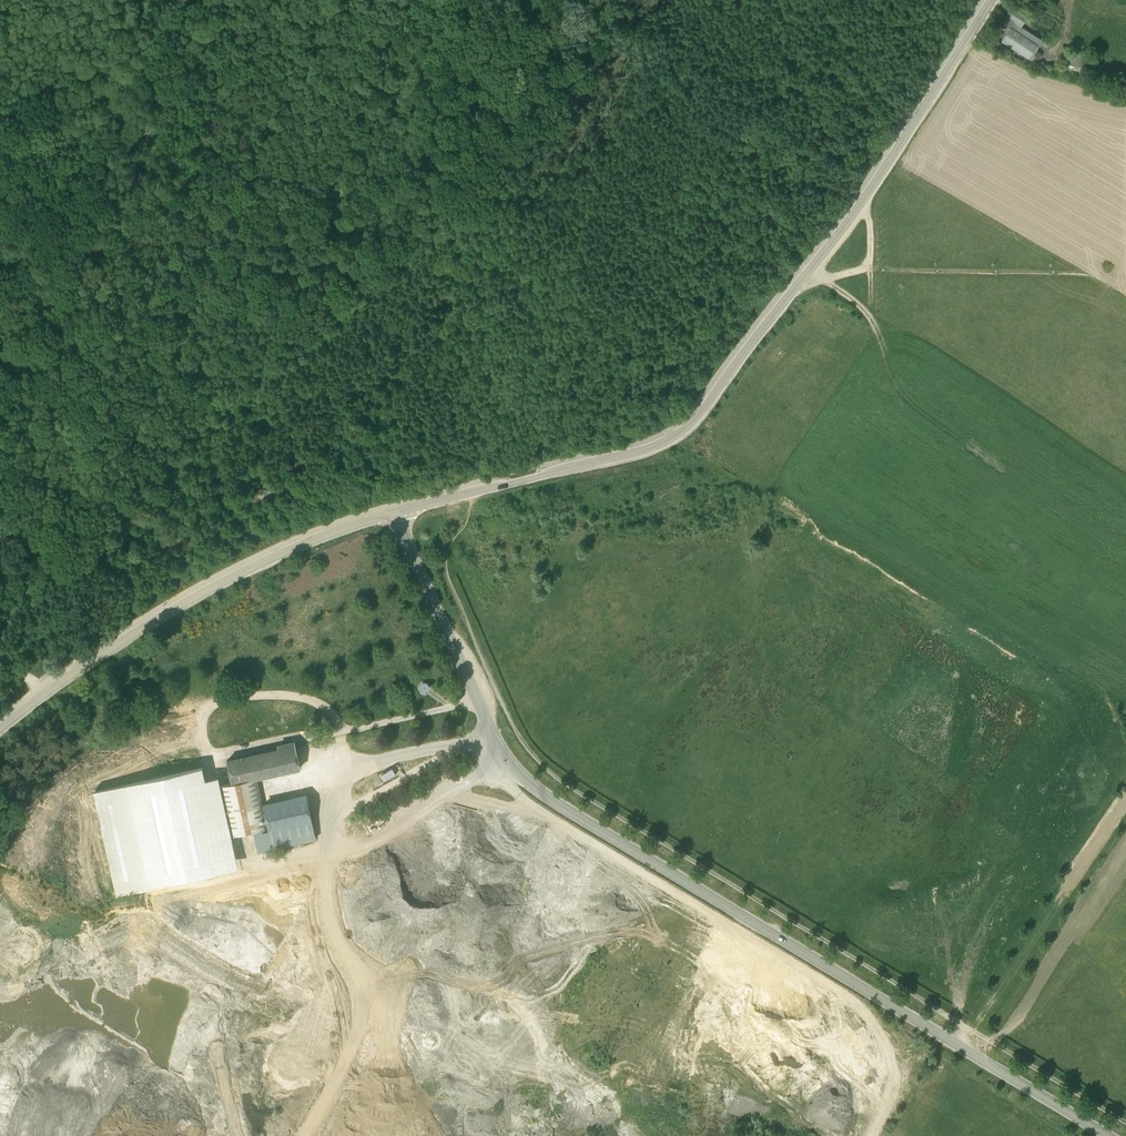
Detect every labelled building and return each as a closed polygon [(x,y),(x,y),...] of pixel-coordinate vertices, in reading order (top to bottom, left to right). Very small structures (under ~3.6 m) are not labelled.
[(1026,17),(1012,7),(1006,16),(1009,19),(1020,26),(1026,17)] [(1020,26),(1009,19),(1005,25),(1010,28),(1035,44),(1038,39),(1020,27),(1020,26)] [(1035,44),(1010,28),(1002,41),(1028,58),(1036,45),(1035,44)] [(1085,69),(1085,51),(1067,51),(1066,69),(1085,69)] [(275,773),(299,768),(294,746),(270,752),(275,773)] [(270,752),(226,762),(230,780),(231,783),(255,778),(275,773),(270,752)] [(400,769),(395,763),(385,769),(390,776),(400,769)] [(203,768),(94,792),(117,893),(148,888),(225,871),(213,812),(203,768)] [(248,828),(264,825),(260,803),(255,778),(231,783),(230,780),(219,782),(229,832),(248,828)] [(248,828),(253,852),(279,847),(289,846),(314,842),(305,795),(260,803),(264,825),(248,828)]
